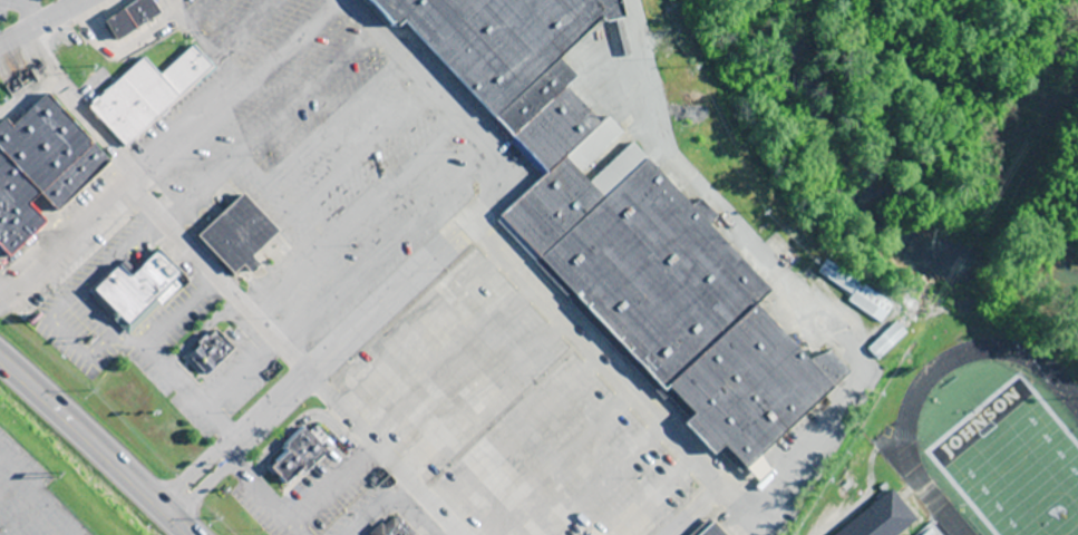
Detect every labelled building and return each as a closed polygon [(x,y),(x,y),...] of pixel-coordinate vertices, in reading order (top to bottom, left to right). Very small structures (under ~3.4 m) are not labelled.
[(117,42),(159,14),(150,0),(136,0),(103,21),(117,42)] [(365,2),(396,38),(400,35),(543,188),(501,228),(662,401),(669,396),(693,426),(686,434),(713,465),(722,455),(747,480),(831,400),(846,382),(827,364),(812,379),(756,317),(765,309),(709,241),(719,230),(699,211),(689,220),(630,156),(604,132),(598,138),(561,104),(574,90),(559,74),(596,36),(603,39),(619,35),(612,1),(611,0),(367,0),(365,2)] [(214,68),(193,45),(160,76),(143,58),(90,107),(128,147),(214,68)] [(12,124),(6,117),(0,122),(0,246),(11,257),(49,223),(32,205),(43,195),(60,214),(115,163),(48,90),(12,124)] [(196,233),(242,191),(279,228),(252,254),(260,262),(251,271),(243,262),(233,272),(196,233)] [(156,247),(130,274),(118,261),(91,288),(96,291),(91,295),(128,334),(182,283),(175,278),(182,271),(156,247)] [(825,271),(892,317),(880,335),(845,312),(849,305),(816,283),(825,271)] [(205,372),(233,344),(216,327),(208,333),(206,330),(196,340),(198,343),(187,354),(205,372)] [(893,332),(904,344),(875,370),(865,359),(893,332)] [(334,440),(301,474),(298,469),(285,480),(270,466),(287,448),(283,445),(303,424),(309,429),(317,422),(334,440)] [(899,506),(891,496),(842,534),(904,534),(915,526),(899,506)] [(417,534),(398,512),(395,516),(392,515),(383,523),(381,521),(368,532),(371,534),(416,534),(417,534)] [(715,522),(700,534),(727,534),(715,522)] [(930,525),(919,534),(939,534),(930,525)]
